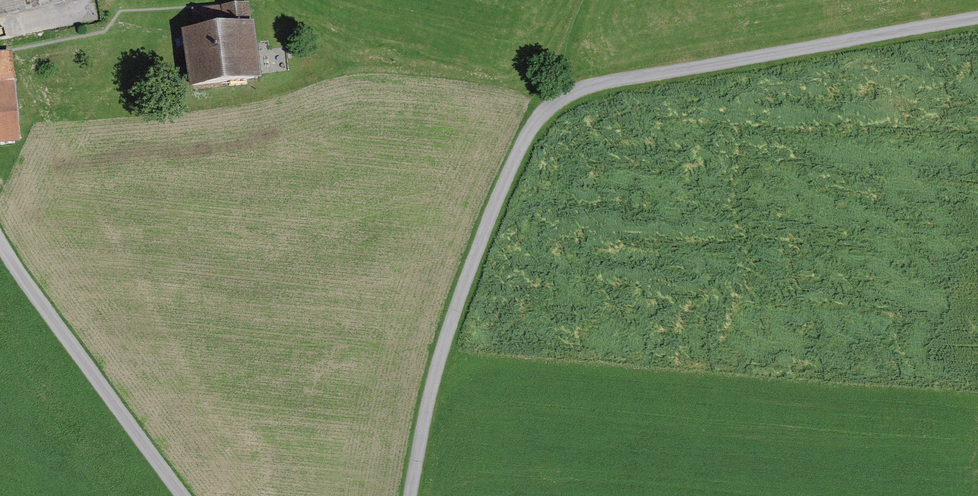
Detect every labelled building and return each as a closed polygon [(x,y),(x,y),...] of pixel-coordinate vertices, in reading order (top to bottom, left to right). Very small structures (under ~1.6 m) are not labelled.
[(196,36),(184,38),(191,95),(262,86),(254,27),(252,27),(250,5),(193,12),(196,36)] [(0,55),(0,147),(20,145),(11,54),(0,55)]
